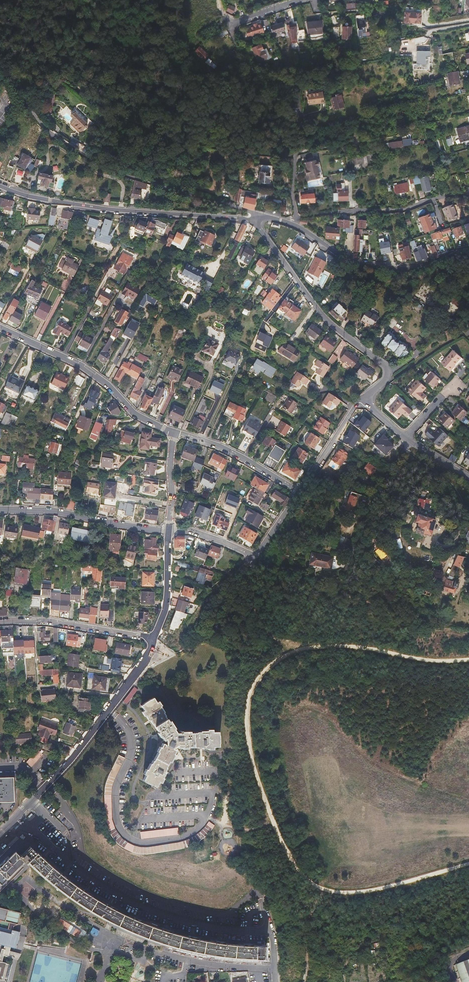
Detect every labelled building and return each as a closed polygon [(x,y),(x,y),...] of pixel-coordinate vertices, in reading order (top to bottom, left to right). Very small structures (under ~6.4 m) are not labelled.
[(422,8),(404,6),(403,11),(420,13),(419,23),(419,26),(420,26),(422,8)] [(419,23),(420,13),(403,11),(402,22),(419,23)] [(356,18),(356,15),(354,15),(358,37),(361,37),(361,31),(365,31),(363,14),(361,14),(361,17),(356,18)] [(268,26),(271,34),(284,29),(280,21),(268,26)] [(321,21),(306,23),(308,35),(322,33),(321,21)] [(247,31),(245,32),(247,39),(263,33),(259,24),(255,25),(251,27),(247,28),(248,29),(248,30),(247,31)] [(287,28),(290,39),(296,38),(294,30),(295,30),(294,26),(292,27),(287,28)] [(341,39),(350,39),(350,27),(341,27),(341,39)] [(122,39),(129,46),(135,40),(127,30),(123,34),(125,36),(122,39)] [(252,47),(254,52),(263,48),(261,43),(252,47)] [(329,58),(330,66),(341,64),(340,57),(347,57),(345,46),(333,48),(334,57),(329,58)] [(198,48),(195,52),(203,60),(207,55),(198,48)] [(263,48),(254,52),(258,62),(267,58),(263,48)] [(428,62),(427,56),(430,56),(430,52),(417,52),(417,64),(426,64),(426,62),(428,62)] [(447,63),(454,62),(452,52),(446,54),(447,63)] [(451,85),(461,83),(459,71),(449,73),(451,85)] [(343,106),(340,91),(335,92),(335,95),(330,96),(333,108),(343,106)] [(306,97),(308,105),(320,101),(321,104),(324,103),(321,93),(318,94),(317,94),(306,97)] [(78,117),(71,124),(79,133),(87,126),(78,117)] [(460,138),(464,141),(468,139),(468,126),(457,129),(460,138)] [(103,149),(102,153),(110,156),(111,152),(110,152),(111,148),(106,146),(105,150),(103,149)] [(19,164),(26,168),(32,157),(24,152),(23,154),(24,155),(19,164)] [(351,158),(352,165),(363,163),(362,157),(351,158)] [(306,170),(308,175),(309,174),(310,180),(321,178),(319,172),(318,172),(317,168),(318,165),(317,161),(315,160),(305,163),(306,170)] [(261,165),(260,182),(269,183),(270,178),(272,178),(273,165),(261,165)] [(53,177),(40,173),(37,182),(41,184),(40,185),(53,189),(54,184),(51,183),(53,177)] [(421,178),(424,191),(425,190),(426,192),(430,191),(430,189),(431,189),(428,176),(421,178)] [(146,190),(147,191),(148,184),(139,182),(139,181),(134,180),(133,189),(142,191),(142,188),(146,189),(146,190)] [(396,185),(397,193),(410,191),(408,183),(396,185)] [(341,191),(341,184),(336,184),(337,192),(338,192),(338,194),(333,194),(334,201),(348,201),(347,190),(345,191),(341,191)] [(142,191),(133,189),(131,197),(141,199),(141,200),(144,201),(145,200),(147,191),(146,190),(146,189),(142,188),(142,191)] [(242,194),(241,200),(240,205),(254,209),(257,195),(252,193),(251,196),(242,194)] [(301,193),(301,202),(314,202),(314,194),(308,194),(308,193),(301,193)] [(4,207),(6,207),(6,205),(11,207),(12,202),(10,201),(11,199),(5,197),(4,199),(0,198),(0,206),(4,207)] [(446,207),(450,221),(459,218),(455,205),(446,207)] [(47,224),(53,225),(56,208),(50,207),(47,224)] [(33,210),(33,209),(29,208),(29,210),(28,219),(35,220),(39,220),(40,220),(41,211),(35,210),(33,210)] [(65,218),(74,219),(75,213),(66,211),(65,218)] [(420,217),(426,232),(438,228),(436,223),(434,223),(431,213),(420,217)] [(167,228),(169,224),(157,218),(157,217),(151,217),(149,223),(147,230),(154,233),(157,224),(167,228)] [(92,218),(90,224),(99,227),(101,221),(92,218)] [(101,228),(99,233),(112,239),(114,236),(110,234),(114,220),(108,218),(104,229),(101,228)] [(339,219),(338,226),(341,227),(350,228),(351,220),(339,219)] [(147,230),(149,223),(141,220),(140,223),(139,225),(138,230),(146,233),(147,230)] [(341,227),(338,226),(328,225),(327,238),(337,239),(337,235),(340,235),(341,227)] [(207,228),(202,226),(194,241),(203,246),(205,242),(210,245),(215,235),(206,230),(207,228)] [(244,229),(240,227),(232,241),(236,243),(244,229)] [(443,229),(431,234),(433,239),(438,238),(448,235),(447,232),(451,231),(450,228),(444,230),(443,229)] [(463,228),(454,230),(455,233),(451,234),(453,240),(456,239),(456,237),(464,235),(463,228)] [(362,230),(356,229),(354,252),(362,252),(363,240),(359,240),(359,236),(362,236),(362,230)] [(381,231),(378,230),(381,249),(390,248),(389,242),(387,242),(386,238),(384,239),(383,234),(381,234),(381,231)] [(178,232),(177,235),(174,240),(180,243),(179,246),(185,249),(190,237),(185,235),(185,236),(182,235),(182,233),(178,232)] [(174,240),(177,235),(172,233),(167,244),(168,244),(168,246),(171,247),(174,240)] [(38,251),(40,247),(43,242),(32,236),(27,245),(38,251)] [(293,246),(299,251),(300,249),(306,254),(311,247),(299,238),(293,246)] [(423,249),(418,250),(417,247),(415,240),(411,242),(417,260),(420,259),(427,257),(424,249),(424,248),(423,249)] [(7,250),(10,245),(3,241),(1,246),(7,250)] [(398,246),(402,259),(411,256),(407,243),(398,246)] [(239,259),(241,261),(242,258),(244,259),(243,262),(246,264),(253,252),(242,246),(237,256),(240,257),(239,259)] [(127,254),(127,255),(126,255),(125,255),(126,253),(122,251),(113,267),(123,272),(132,257),(127,254)] [(330,263),(333,256),(322,251),(319,258),(330,263)] [(250,271),(257,276),(267,262),(259,257),(250,271)] [(316,257),(308,272),(318,277),(326,262),(316,257)] [(79,267),(73,264),(67,260),(62,270),(74,276),(79,267)] [(185,263),(179,274),(183,276),(183,277),(184,278),(184,279),(185,279),(186,279),(187,279),(188,278),(192,281),(193,280),(197,282),(198,280),(201,274),(202,272),(185,263)] [(10,269),(16,271),(21,274),(23,269),(13,264),(10,269)] [(272,274),(272,275),(270,273),(271,272),(267,269),(266,269),(261,277),(265,280),(264,281),(269,285),(275,276),(272,274)] [(205,285),(208,287),(212,279),(201,274),(198,280),(200,281),(199,282),(205,285)] [(38,300),(39,298),(40,296),(38,295),(40,291),(29,285),(25,293),(38,300)] [(126,297),(127,296),(127,295),(133,298),(137,290),(126,285),(121,295),(126,297)] [(97,297),(103,299),(108,302),(113,293),(102,288),(97,297)] [(276,296),(277,294),(271,289),(261,302),(270,309),(278,298),(276,296)] [(158,299),(145,293),(139,305),(144,307),(147,302),(155,306),(158,299)] [(14,299),(9,308),(4,317),(8,319),(11,313),(13,314),(19,302),(14,299)] [(277,307),(284,313),(290,305),(292,301),(288,299),(286,302),(283,299),(279,304),(277,307)] [(332,309),(329,312),(336,319),(338,316),(341,320),(343,318),(342,317),(345,314),(344,312),(344,311),(341,308),(343,305),(337,300),(331,307),(332,309)] [(46,319),(49,314),(51,308),(42,303),(36,314),(46,319)] [(284,313),(277,307),(279,304),(278,303),(274,309),(283,315),(284,314),(284,313)] [(298,311),(290,305),(284,313),(284,314),(292,320),(298,311)] [(120,324),(123,318),(127,313),(121,309),(114,321),(120,324)] [(367,312),(361,321),(366,324),(367,322),(373,326),(375,322),(376,322),(379,319),(373,315),(372,316),(367,312)] [(140,323),(131,319),(123,334),(132,339),(140,323)] [(59,335),(60,333),(61,332),(68,336),(72,328),(59,321),(53,332),(59,335)] [(311,323),(305,332),(315,339),(320,331),(311,323)] [(88,350),(92,342),(96,335),(89,332),(87,335),(88,336),(88,337),(79,332),(75,340),(79,342),(78,344),(79,345),(88,350)] [(210,339),(215,342),(219,334),(214,332),(210,339)] [(273,338),(260,332),(253,346),(266,352),(273,338)] [(385,346),(386,345),(394,352),(393,352),(399,357),(406,347),(400,343),(400,344),(392,338),(392,337),(387,333),(379,342),(385,346)] [(331,342),(324,337),(319,344),(329,352),(336,343),(332,340),(331,342)] [(104,362),(106,359),(108,355),(105,353),(112,341),(108,339),(97,358),(104,362)] [(215,342),(210,339),(205,350),(214,355),(214,356),(217,358),(221,350),(218,349),(220,345),(215,342)] [(300,352),(293,348),(285,343),(280,352),(295,361),(300,352)] [(237,365),(239,361),(242,356),(228,349),(223,359),(237,365)] [(452,349),(440,362),(449,370),(452,367),(451,367),(460,357),(452,349)] [(338,359),(351,368),(357,360),(347,353),(346,354),(343,352),(338,359)] [(138,358),(142,360),(146,362),(148,359),(140,354),(138,358)] [(332,354),(327,362),(332,365),(337,358),(332,354)] [(127,374),(132,365),(135,361),(131,359),(127,365),(124,363),(120,369),(120,370),(116,377),(121,379),(125,372),(127,374)] [(252,368),(252,369),(253,369),(253,368),(256,370),(255,372),(259,375),(262,370),(265,373),(273,378),(277,370),(264,363),(258,360),(254,366),(253,366),(252,368)] [(329,368),(324,365),(319,361),(316,366),(320,369),(317,374),(323,378),(329,368)] [(361,364),(356,372),(364,378),(367,374),(369,375),(373,370),(368,366),(367,368),(361,364)] [(142,370),(132,365),(127,374),(138,379),(142,370)] [(180,371),(177,369),(175,368),(171,376),(176,378),(175,379),(179,381),(184,372),(180,370),(180,371)] [(439,379),(431,372),(425,379),(434,387),(436,384),(435,384),(439,379)] [(204,379),(198,376),(192,373),(187,382),(199,388),(204,379)] [(292,383),(295,385),(298,387),(301,382),(306,385),(309,380),(299,373),(292,383)] [(64,390),(67,385),(69,380),(62,376),(57,374),(52,384),(64,390)] [(73,382),(76,384),(80,387),(85,379),(77,375),(73,382)] [(21,381),(16,379),(11,377),(5,388),(16,392),(21,381)] [(138,399),(140,395),(142,391),(139,390),(144,380),(140,378),(131,395),(138,399)] [(425,386),(417,379),(407,390),(420,401),(425,397),(420,392),(425,386)] [(223,385),(214,380),(209,390),(219,395),(223,385)] [(34,400),(36,396),(38,391),(32,389),(26,386),(22,395),(34,400)] [(161,406),(162,402),(164,398),(162,397),(165,390),(159,387),(152,401),(161,406)] [(86,404),(85,406),(84,407),(91,410),(93,406),(94,407),(100,394),(91,391),(89,396),(91,397),(87,404),(86,404)] [(151,396),(146,393),(142,401),(144,403),(144,402),(146,403),(148,398),(147,398),(148,396),(150,397),(151,396)] [(272,404),(273,401),(275,398),(269,394),(266,400),(272,404)] [(337,406),(338,403),(340,401),(330,394),(323,404),(329,408),(332,403),(337,406)] [(153,399),(150,397),(148,396),(147,398),(148,398),(146,403),(144,402),(144,403),(141,408),(145,411),(148,405),(149,405),(153,399)] [(283,408),(287,411),(292,414),(298,404),(290,398),(283,408)] [(413,411),(400,399),(390,410),(398,417),(403,412),(408,417),(413,411)] [(201,402),(197,411),(202,414),(203,414),(207,405),(201,402)] [(114,403),(112,404),(110,405),(111,406),(107,408),(110,412),(112,410),(115,415),(119,416),(121,411),(119,410),(114,403)] [(233,417),(236,412),(239,407),(230,403),(225,414),(233,418),(233,417)] [(245,406),(241,404),(239,407),(236,412),(240,414),(245,406)] [(453,410),(451,413),(459,420),(466,412),(458,405),(454,410),(453,410)] [(186,412),(181,409),(175,406),(170,417),(181,423),(186,412)] [(194,417),(199,420),(202,414),(197,411),(194,417)] [(240,414),(236,412),(233,417),(238,420),(242,422),(245,417),(240,414)] [(51,421),(58,424),(65,428),(69,421),(54,413),(51,421)] [(440,416),(437,420),(445,428),(453,420),(445,413),(441,417),(440,416)] [(17,417),(12,415),(7,426),(10,427),(13,422),(15,423),(17,417)] [(87,431),(90,425),(92,420),(82,415),(76,427),(87,431)] [(371,422),(363,415),(355,425),(363,432),(371,422)] [(107,417),(105,424),(104,431),(110,433),(113,423),(115,424),(116,419),(114,418),(107,417)] [(192,424),(201,429),(204,422),(199,420),(194,417),(191,423),(192,424)] [(312,427),(317,430),(323,434),(326,428),(329,423),(318,417),(312,427)] [(262,427),(256,423),(250,420),(244,430),(255,437),(262,427)] [(285,436),(288,431),(291,427),(282,422),(276,431),(285,436)] [(91,434),(95,435),(98,437),(102,426),(95,423),(91,434)] [(214,434),(216,435),(218,436),(223,426),(220,424),(214,434)] [(121,430),(118,441),(130,444),(132,437),(134,438),(135,432),(131,431),(130,432),(129,432),(129,430),(130,429),(124,427),(123,431),(121,430)] [(447,435),(439,428),(434,434),(428,429),(423,434),(437,446),(447,435)] [(359,435),(350,430),(343,443),(353,448),(359,435)] [(149,445),(154,446),(159,447),(160,440),(150,438),(151,434),(143,432),(140,448),(148,450),(149,445)] [(315,449),(318,444),(321,440),(310,433),(304,442),(315,449)] [(395,446),(384,434),(374,443),(385,456),(395,446)] [(272,449),(274,446),(277,442),(267,436),(263,443),(272,449)] [(57,449),(58,447),(58,444),(51,442),(49,447),(46,446),(44,451),(58,455),(59,450),(57,449)] [(284,451),(274,446),(272,449),(268,456),(278,462),(284,451)] [(195,461),(196,458),(198,450),(186,447),(183,457),(195,461)] [(302,463),(305,458),(308,454),(298,448),(293,457),(302,463)] [(332,460),(339,465),(344,457),(337,453),(332,460)] [(218,467),(220,463),(222,459),(213,454),(209,463),(218,467)] [(109,469),(111,463),(112,457),(101,456),(99,467),(109,469)] [(33,468),(34,464),(34,459),(19,458),(19,463),(18,467),(25,468),(33,468)] [(205,461),(196,458),(195,461),(193,466),(202,469),(205,461)] [(145,475),(149,476),(153,476),(155,470),(156,470),(157,465),(147,463),(145,475)] [(288,463),(285,467),(283,472),(295,479),(298,475),(301,476),(304,470),(301,468),(300,470),(288,463)] [(368,463),(363,470),(371,475),(376,468),(368,463)] [(240,472),(235,469),(231,467),(226,476),(235,481),(237,476),(238,475),(240,472)] [(58,483),(64,484),(65,484),(70,484),(70,473),(58,472),(58,483)] [(217,480),(205,473),(201,483),(205,485),(205,484),(207,485),(208,489),(211,488),(212,488),(215,483),(217,480)] [(367,476),(361,485),(366,489),(373,480),(367,476)] [(255,487),(263,492),(268,484),(256,477),(251,485),(255,487)] [(158,483),(144,481),(143,486),(146,486),(144,494),(155,496),(157,494),(157,492),(156,490),(155,490),(156,487),(157,488),(158,483)] [(23,493),(28,494),(29,489),(31,489),(31,487),(33,487),(34,483),(23,483),(23,493)] [(101,488),(90,483),(86,491),(89,492),(92,494),(97,496),(101,488)] [(114,500),(115,493),(116,486),(105,484),(103,499),(114,500)] [(264,492),(263,492),(255,487),(249,498),(257,503),(264,492)] [(35,498),(40,499),(40,489),(31,489),(29,489),(28,494),(28,498),(35,498)] [(40,489),(40,499),(46,499),(53,500),(53,490),(40,489)] [(285,497),(280,494),(275,490),(272,496),(281,502),(280,504),(284,506),(289,498),(286,496),(285,497)] [(240,499),(229,494),(225,503),(236,508),(240,499)] [(345,509),(351,511),(355,498),(349,496),(345,509)] [(188,513),(189,511),(190,508),(192,508),(194,503),(185,500),(181,511),(188,513)] [(260,506),(264,508),(267,510),(270,506),(263,502),(260,506)] [(210,509),(205,507),(200,506),(196,515),(206,519),(210,509)] [(157,520),(158,516),(159,511),(147,509),(145,518),(157,520)] [(249,509),(248,511),(247,513),(250,515),(246,521),(260,529),(266,519),(249,509)] [(434,517),(417,511),(415,518),(418,518),(415,528),(421,531),(422,529),(430,531),(434,517)] [(228,524),(226,523),(224,522),(225,519),(217,516),(213,525),(220,528),(226,530),(228,524)] [(54,532),(56,522),(51,521),(44,519),(42,529),(54,532)] [(70,525),(65,524),(61,523),(59,533),(68,535),(70,525)] [(21,537),(30,539),(32,527),(28,526),(24,525),(21,537)] [(4,536),(10,537),(17,538),(18,528),(13,527),(6,526),(4,536)] [(32,527),(30,539),(38,541),(39,536),(40,531),(40,529),(35,528),(32,527)] [(89,542),(90,537),(91,532),(87,531),(73,527),(71,537),(89,542)] [(257,534),(251,531),(244,527),(240,536),(252,543),(257,534)] [(119,552),(120,547),(120,542),(121,542),(121,536),(116,536),(110,535),(108,551),(119,552)] [(175,538),(175,543),(174,547),(177,547),(177,550),(182,550),(183,537),(177,537),(175,538)] [(151,540),(150,540),(148,549),(158,550),(158,546),(156,546),(156,538),(151,538),(151,540)] [(138,546),(133,545),(129,545),(126,558),(134,560),(138,546)] [(216,558),(218,554),(220,549),(216,547),(211,545),(208,555),(216,558)] [(382,545),(375,550),(381,559),(388,553),(382,545)] [(208,550),(202,548),(197,547),(194,556),(205,560),(208,550)] [(327,566),(329,560),(321,557),(323,552),(310,548),(305,562),(318,566),(319,563),(327,566)] [(147,554),(147,556),(147,558),(156,559),(157,551),(149,550),(149,554),(147,554)] [(452,564),(456,566),(458,566),(462,556),(456,555),(452,564)] [(452,564),(447,574),(452,576),(456,566),(452,564)] [(28,582),(29,576),(29,570),(16,568),(14,581),(28,582)] [(100,570),(96,570),(93,569),(91,580),(98,582),(100,570)] [(153,585),(153,579),(154,573),(143,573),(143,585),(153,585)] [(204,584),(205,579),(207,574),(201,573),(198,583),(204,584)] [(452,576),(447,574),(441,588),(451,593),(453,588),(454,589),(456,584),(450,581),(452,576)] [(110,578),(110,583),(110,588),(114,589),(114,588),(126,588),(126,578),(110,578)] [(51,596),(51,593),(52,585),(42,584),(41,594),(42,594),(42,598),(46,598),(46,597),(49,597),(50,596),(51,596)] [(191,598),(192,593),(194,589),(185,586),(182,595),(191,598)] [(430,589),(422,586),(420,592),(428,595),(430,589)] [(81,588),(71,587),(70,598),(76,598),(76,600),(80,600),(81,588)] [(154,592),(148,592),(142,592),(141,604),(153,605),(154,592)] [(61,593),(51,593),(51,596),(50,600),(52,601),(51,609),(55,609),(55,612),(59,613),(59,610),(60,600),(61,593)] [(70,601),(60,600),(59,610),(69,610),(70,601)] [(178,600),(176,611),(184,613),(186,606),(188,607),(190,603),(178,600)] [(32,613),(33,613),(35,613),(35,611),(38,612),(39,603),(30,602),(29,611),(31,611),(32,613)] [(100,606),(99,616),(108,617),(109,610),(109,606),(100,606)] [(89,611),(89,612),(89,614),(89,622),(94,623),(94,615),(97,615),(98,608),(89,607),(89,611)] [(89,611),(79,611),(78,619),(88,619),(88,613),(89,614),(89,612),(89,611)] [(148,617),(148,615),(148,612),(139,612),(138,623),(146,624),(146,620),(146,617),(148,617)] [(48,627),(37,626),(38,632),(40,632),(40,636),(42,636),(42,640),(47,640),(50,639),(50,635),(47,635),(47,630),(48,630),(48,627)] [(1,631),(2,645),(11,645),(10,630),(1,631)] [(76,646),(78,638),(78,636),(67,634),(66,644),(76,646)] [(106,640),(101,640),(96,639),(94,649),(104,650),(105,645),(106,640)] [(23,640),(24,653),(24,654),(35,653),(34,641),(28,641),(28,640),(23,640)] [(116,653),(123,654),(129,655),(131,645),(118,643),(116,653)] [(51,663),(51,661),(51,659),(52,658),(52,660),(56,660),(56,662),(59,662),(59,655),(40,656),(41,663),(51,663)] [(79,656),(74,655),(69,655),(67,668),(78,669),(79,656)] [(113,657),(112,663),(111,669),(120,670),(123,659),(113,657)] [(40,670),(39,670),(39,675),(53,675),(53,684),(58,684),(57,675),(59,675),(59,670),(43,670),(40,670)] [(94,679),(94,684),(93,688),(105,690),(107,678),(95,677),(95,674),(89,673),(88,679),(94,679)] [(80,687),(81,681),(82,676),(68,674),(67,685),(80,687)] [(56,689),(42,690),(42,701),(56,700),(56,689)] [(143,775),(144,775),(146,776),(143,781),(146,783),(153,787),(154,786),(156,787),(159,781),(162,782),(164,777),(163,777),(165,773),(164,773),(166,769),(165,768),(168,763),(170,763),(174,755),(172,754),(174,750),(175,749),(177,747),(181,747),(181,748),(187,747),(187,745),(195,745),(199,745),(200,745),(200,746),(208,746),(208,748),(212,748),(212,746),(218,746),(218,743),(219,743),(218,735),(217,731),(211,731),(211,728),(206,728),(206,729),(200,729),(200,731),(195,731),(194,732),(188,732),(188,729),(180,729),(180,732),(177,732),(176,733),(173,732),(174,731),(173,729),(169,721),(167,722),(164,716),(162,712),(162,711),(160,706),(157,701),(156,702),(153,697),(150,698),(143,702),(144,703),(141,704),(144,710),(143,711),(145,715),(146,715),(150,721),(151,720),(153,723),(158,732),(157,733),(160,737),(161,736),(163,740),(159,749),(159,748),(157,752),(158,753),(153,762),(151,762),(150,765),(149,765),(146,770),(145,770),(143,775)] [(78,710),(81,710),(83,711),(84,709),(89,710),(91,700),(80,698),(78,710)] [(49,738),(50,736),(51,734),(56,735),(59,727),(43,720),(40,729),(43,731),(41,735),(49,738)] [(74,737),(76,732),(78,726),(69,724),(65,734),(74,737)] [(15,744),(24,743),(34,742),(33,733),(14,735),(15,744)] [(45,754),(40,749),(28,762),(33,766),(45,754)] [(107,823),(110,832),(112,836),(114,839),(119,845),(126,849),(133,852),(142,855),(150,854),(170,851),(183,848),(191,846),(195,844),(201,840),(207,835),(212,829),(216,823),(211,820),(209,823),(207,826),(202,830),(197,835),(191,838),(188,840),(181,842),(168,844),(149,848),(142,848),(136,846),(130,844),(124,840),(120,835),(118,832),(116,829),(113,821),(111,796),(112,790),(112,786),(114,780),(124,759),(118,756),(108,778),(105,788),(104,796),(107,823)] [(14,789),(13,777),(0,778),(0,802),(14,801),(14,789)] [(180,827),(142,833),(143,839),(181,834),(180,827)] [(18,855),(9,846),(0,856),(0,890),(4,886),(1,884),(24,860),(18,855)] [(20,853),(18,855),(24,860),(25,859),(30,863),(35,868),(40,872),(52,883),(58,887),(70,896),(74,899),(86,907),(93,911),(100,915),(107,919),(113,922),(118,924),(140,934),(150,937),(168,943),(181,947),(196,951),(201,952),(208,953),(224,955),(237,956),(255,957),(262,957),(263,946),(256,946),(256,944),(239,943),(239,945),(228,944),(228,942),(212,940),(211,942),(201,940),(201,938),(186,934),(185,936),(172,933),(172,931),(157,926),(144,921),(129,914),(128,916),(118,912),(119,910),(110,905),(105,902),(104,904),(94,899),(95,897),(82,888),(80,890),(69,882),(71,880),(58,869),(49,863),(37,851),(35,852),(30,847),(22,855),(20,853)] [(0,906),(0,918),(10,921),(8,928),(13,929),(14,925),(18,923),(21,911),(0,906)] [(16,947),(20,931),(0,926),(0,943),(5,944),(10,946),(16,947)] [(5,980),(8,969),(10,970),(11,964),(1,961),(3,955),(8,956),(10,946),(5,944),(3,949),(2,948),(0,951),(0,952),(0,979),(5,980)] [(462,961),(463,964),(459,965),(465,981),(468,981),(468,959),(462,961)]
